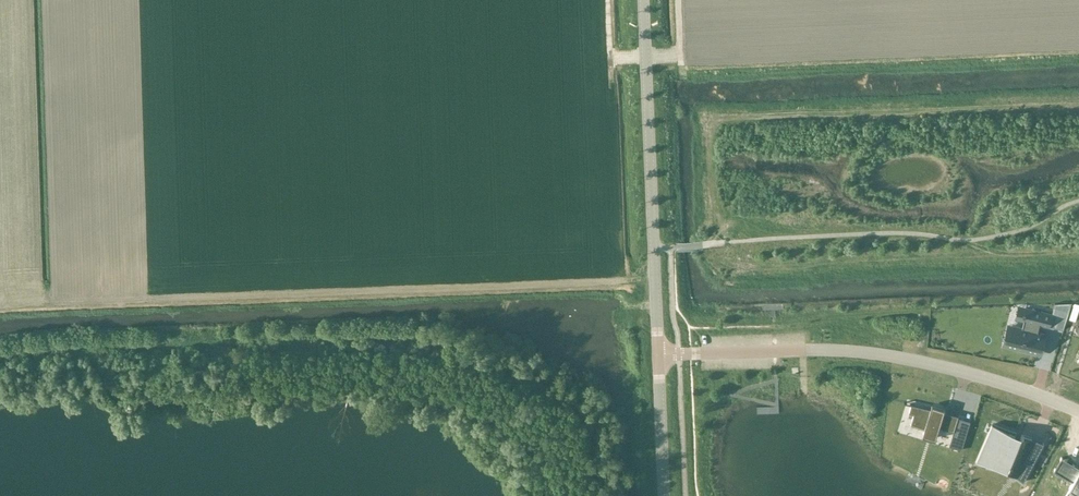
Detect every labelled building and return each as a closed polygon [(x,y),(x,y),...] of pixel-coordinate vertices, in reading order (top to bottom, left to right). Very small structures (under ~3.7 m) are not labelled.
[(1012,326),(1007,346),(1037,353),(1042,333),(1038,332),(1040,324),(1049,326),(1052,314),(1025,308),(1026,308),(1025,312),(1024,312),(1024,315),(1023,318),(1023,320),(1024,320),(1022,328),(1012,326)] [(911,405),(909,413),(914,414),(911,425),(925,429),(923,434),(936,438),(939,427),(954,432),(959,415),(944,412),(945,408),(932,404),(931,408),(910,403),(910,404),(911,405)] [(1023,481),(1024,481),(1037,455),(1025,450),(1029,438),(1032,439),(1032,438),(1021,433),(1020,437),(1015,434),(992,422),(976,463),(992,466),(996,457),(1010,462),(1009,465),(1027,472),(1023,481)] [(1066,477),(1073,481),(1069,488),(1078,493),(1078,467),(1073,464),(1066,477)]
